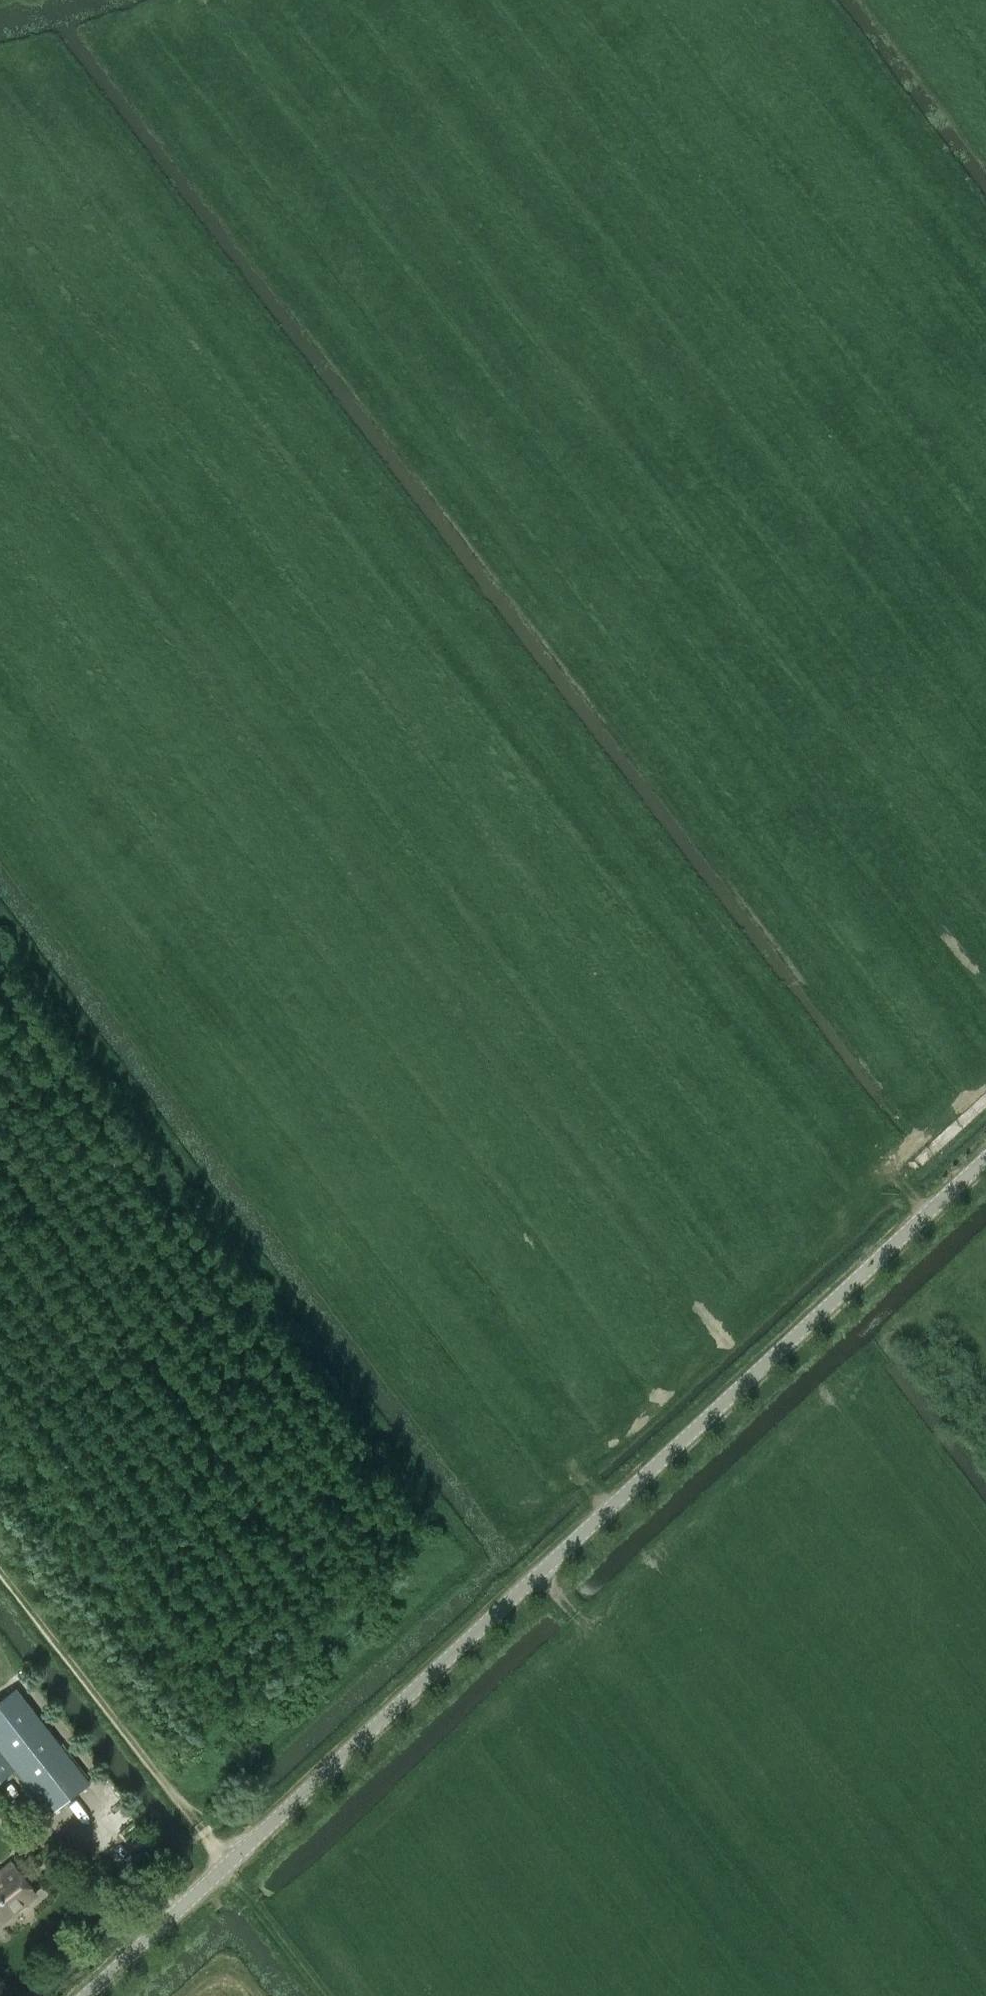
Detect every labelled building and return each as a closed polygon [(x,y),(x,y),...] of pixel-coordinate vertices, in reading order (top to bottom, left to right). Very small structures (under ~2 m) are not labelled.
[(0,1702),(0,1782),(17,1768),(51,1813),(90,1783),(17,1689),(0,1702)] [(0,1878),(0,1921),(1,1922),(36,1895),(11,1864),(0,1872),(0,1873),(2,1876),(0,1878)]
